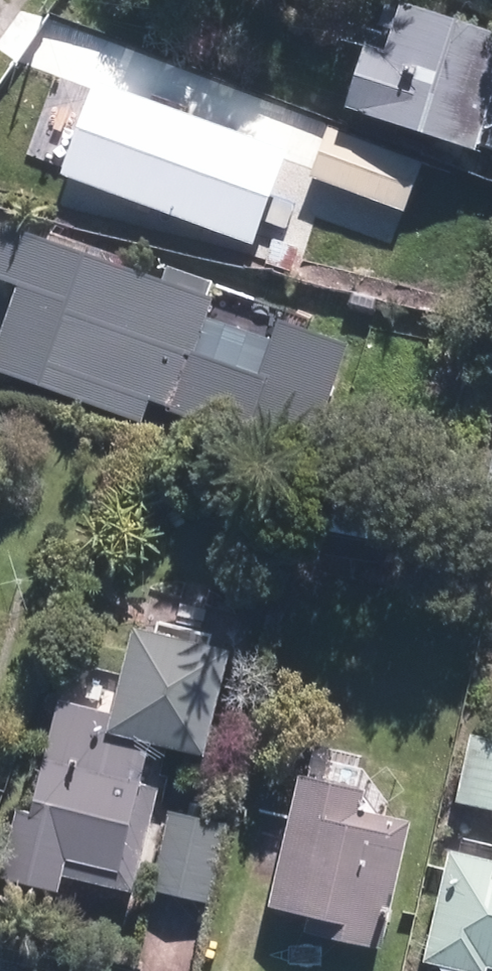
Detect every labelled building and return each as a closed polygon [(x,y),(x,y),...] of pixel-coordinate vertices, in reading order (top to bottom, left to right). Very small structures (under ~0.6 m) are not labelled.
[(361,103),(476,141),(491,94),(491,23),(423,0),(412,0),(395,48),(381,44),(361,103)] [(283,141),(99,80),(65,180),(250,241),(283,141)] [(419,154),(332,126),(315,178),(402,206),(419,154)] [(251,306),(10,228),(0,258),(0,277),(22,284),(0,352),(0,365),(209,433),(251,306)] [(144,770),(152,734),(206,748),(232,649),(144,626),(123,710),(63,696),(20,879),(60,889),(64,871),(142,889),(168,776),(144,770)] [(475,729),(460,801),(491,808),(491,732),(475,729)] [(369,786),(303,771),(293,814),(268,808),(253,872),(279,878),(272,908),(316,918),(313,932),(381,948),(410,820),(363,810),(369,786)] [(233,822),(173,808),(154,892),(214,905),(233,822)] [(453,850),(428,959),(480,970),(487,970),(489,966),(491,967),(491,859),(453,850)]
